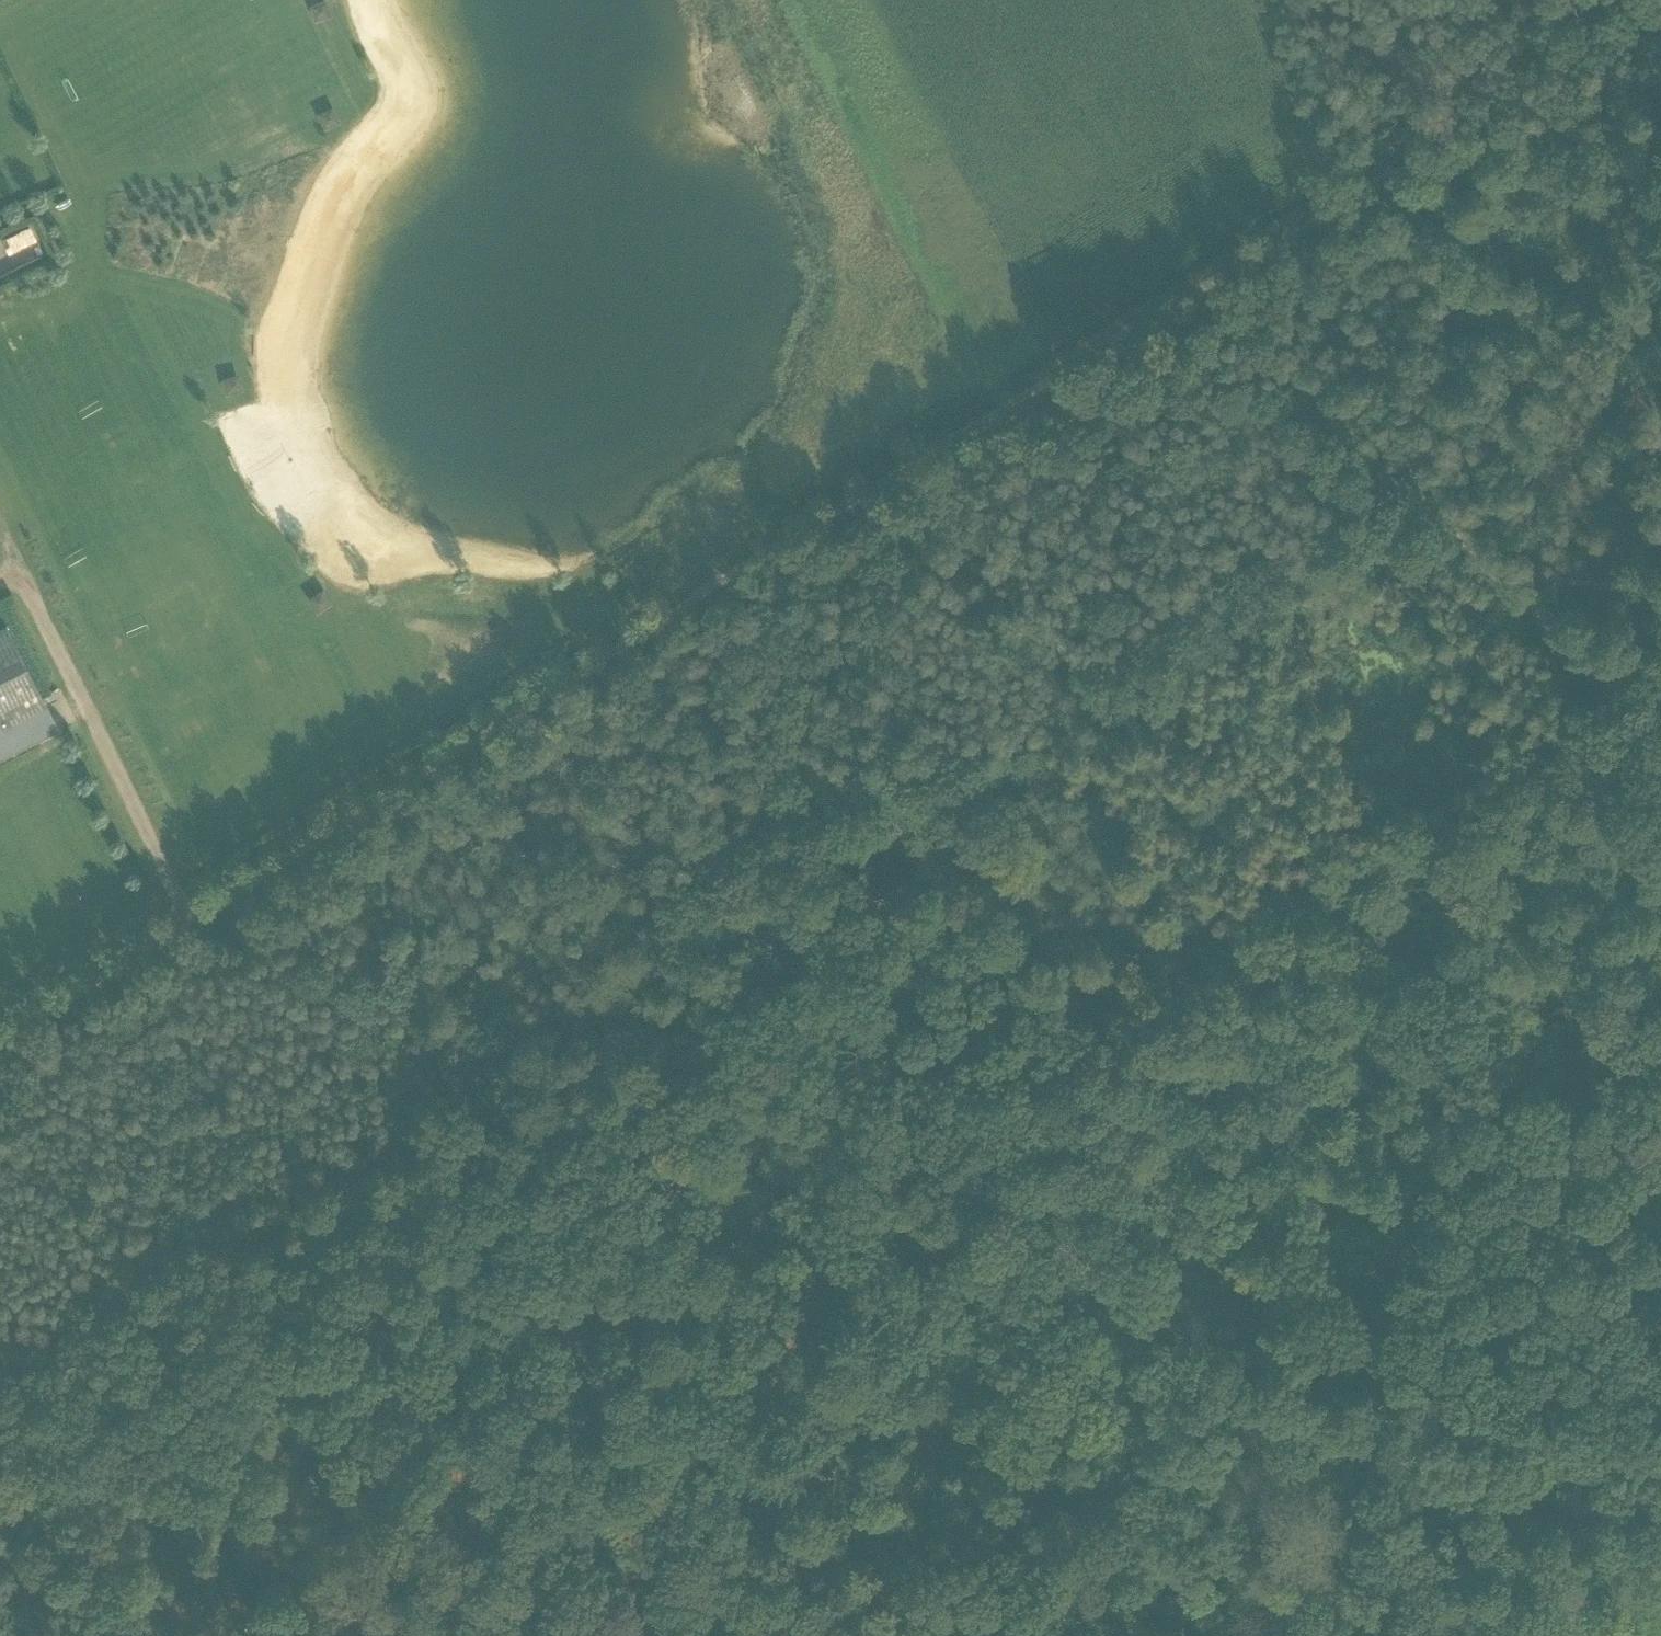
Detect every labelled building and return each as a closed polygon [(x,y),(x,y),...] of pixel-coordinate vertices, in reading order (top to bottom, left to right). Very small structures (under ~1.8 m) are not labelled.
[(39,737),(27,713),(45,704),(6,624),(0,627),(0,757),(39,737)]
